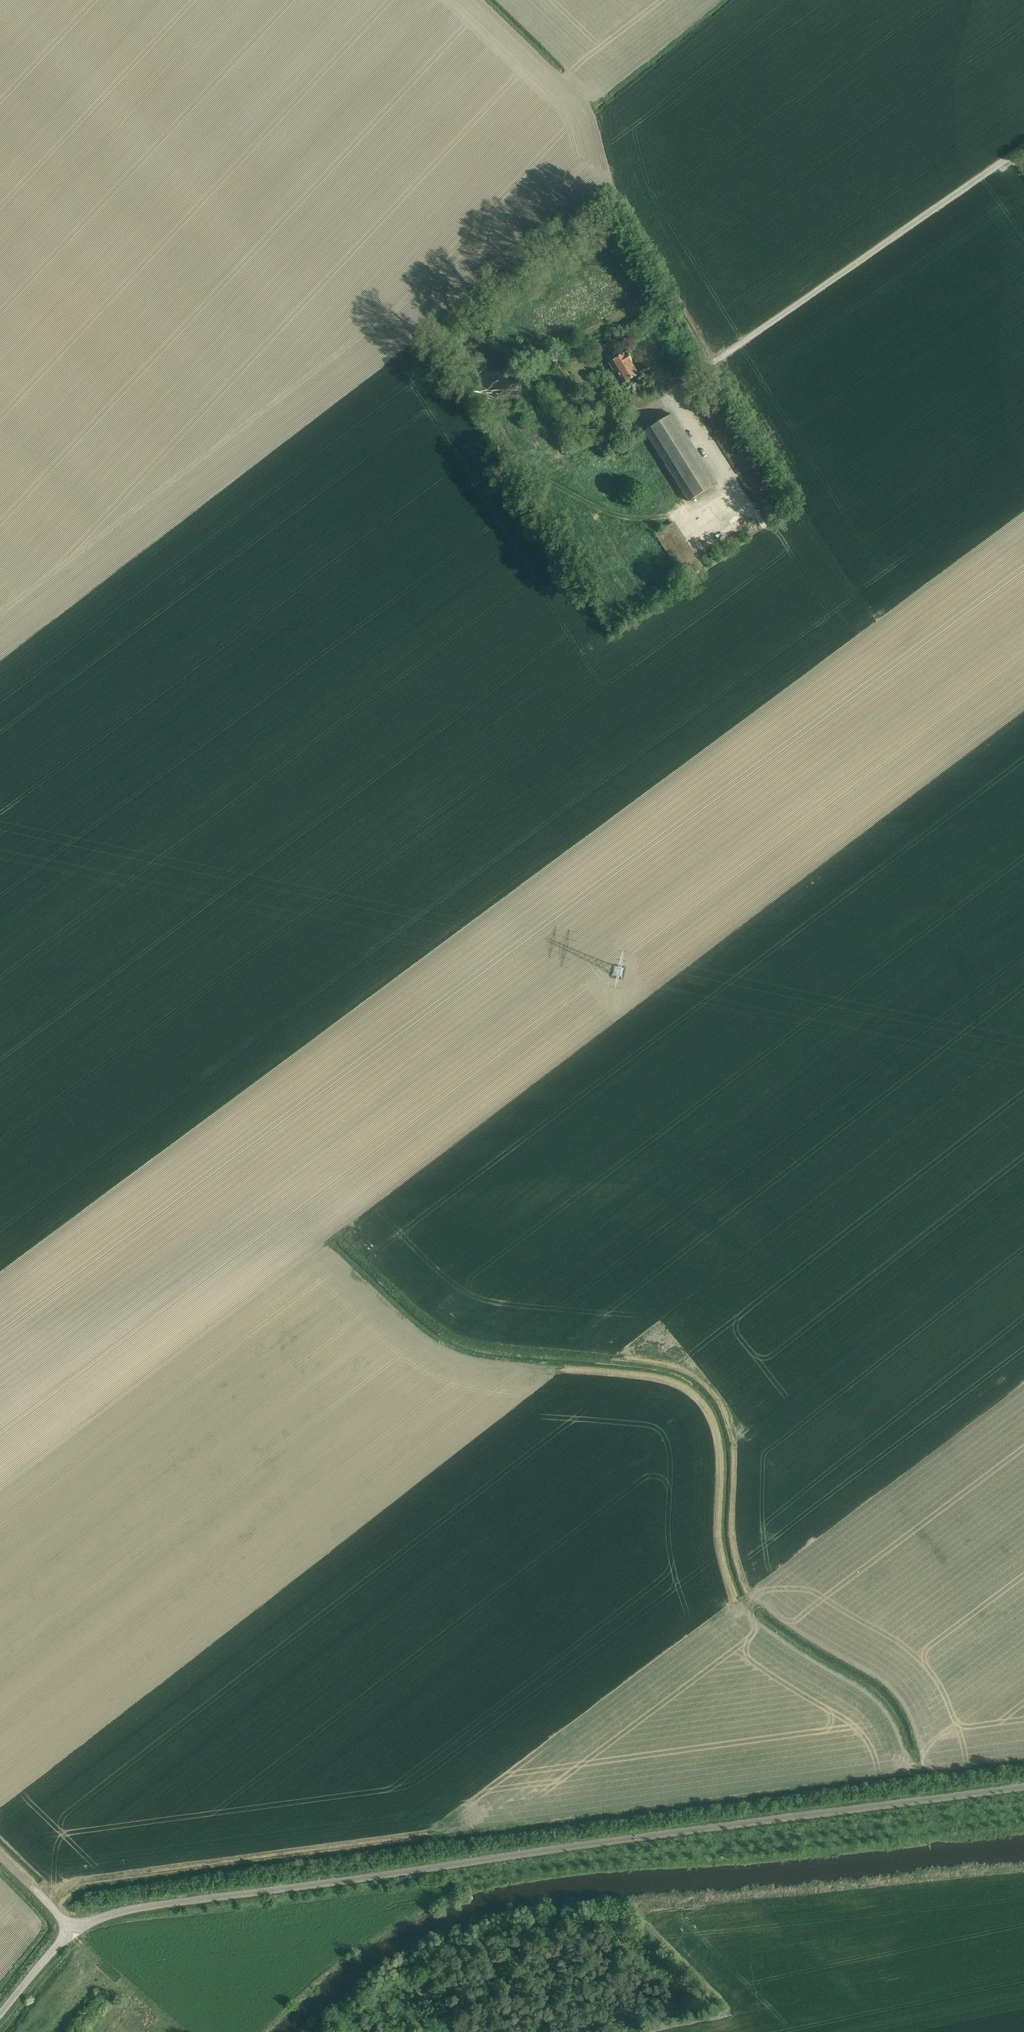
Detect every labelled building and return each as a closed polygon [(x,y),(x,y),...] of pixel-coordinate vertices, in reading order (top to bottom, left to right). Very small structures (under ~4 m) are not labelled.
[(624,383),(638,374),(630,363),(631,362),(626,354),(623,357),(622,355),(618,357),(609,343),(600,348),(615,373),(617,371),(624,383)] [(589,416),(597,411),(589,399),(582,404),(589,416)] [(688,501),(716,484),(673,415),(645,432),(688,501)] [(419,1980),(411,1985),(416,1994),(417,1993),(419,1997),(425,1993),(423,1990),(424,1989),(419,1980)]
